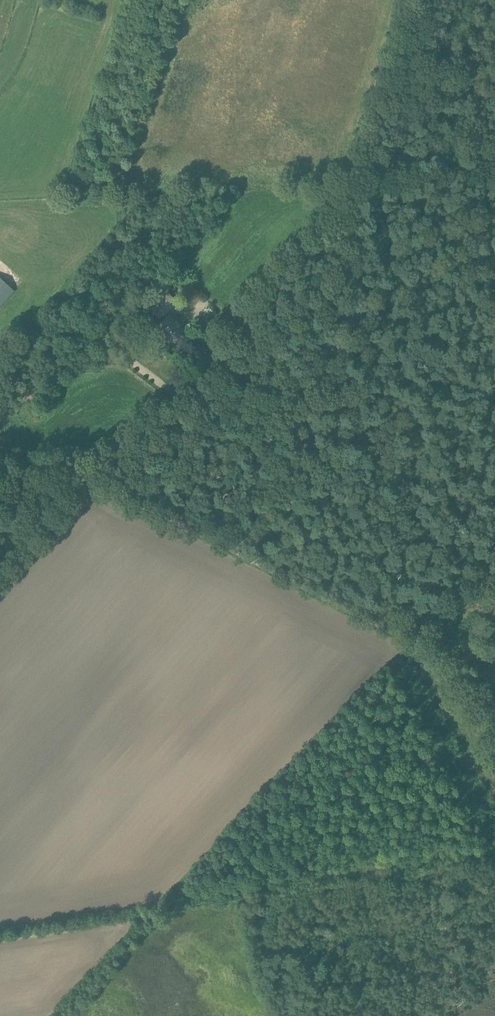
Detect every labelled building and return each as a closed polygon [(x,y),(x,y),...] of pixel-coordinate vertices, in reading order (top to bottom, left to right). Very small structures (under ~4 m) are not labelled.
[(13,291),(0,279),(0,305),(13,291)] [(169,317),(165,313),(176,302),(168,294),(152,310),(160,318),(160,317),(164,322),(159,327),(163,331),(160,334),(167,341),(170,338),(174,342),(185,333),(169,317)] [(108,330),(123,319),(116,310),(101,321),(108,330)]
